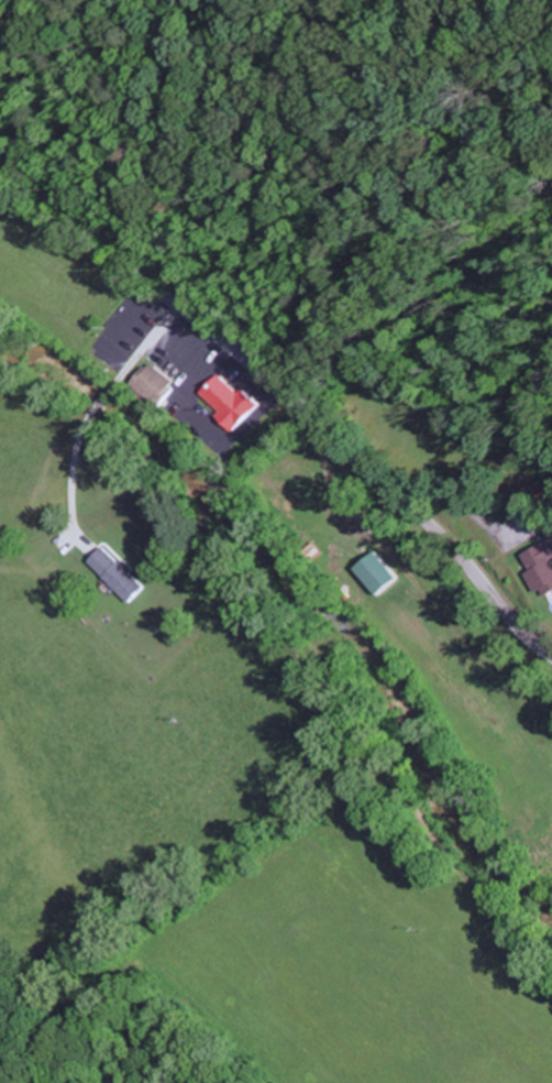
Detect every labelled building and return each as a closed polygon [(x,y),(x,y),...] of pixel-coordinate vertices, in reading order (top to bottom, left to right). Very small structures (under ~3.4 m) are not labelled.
[(134,387),(163,408),(181,383),(151,362),(134,387)] [(260,408),(224,373),(202,395),(238,431),(260,408)] [(532,570),(529,573),(546,599),(551,595),(551,560),(551,558),(551,557),(551,542),(549,537),(522,555),(532,570)] [(91,562),(133,604),(149,587),(108,546),(91,562)]
